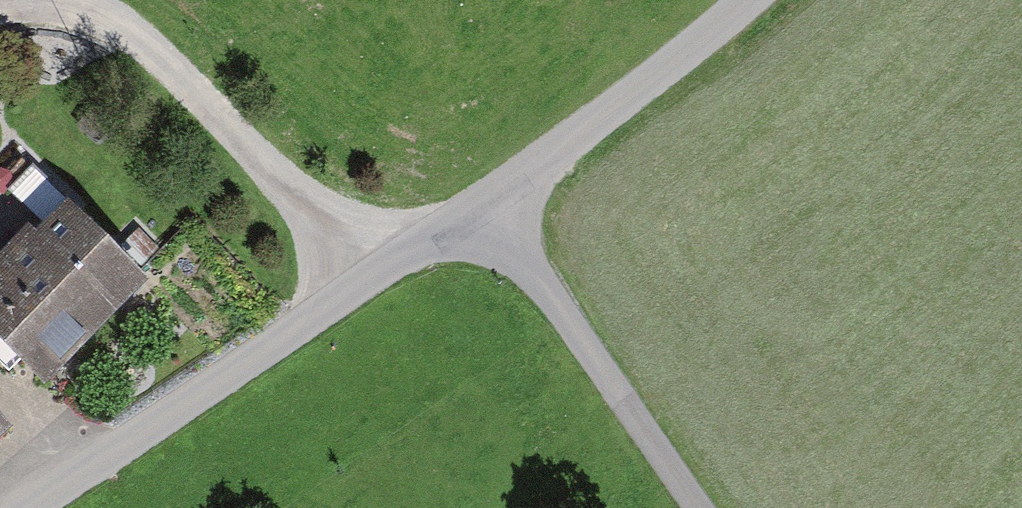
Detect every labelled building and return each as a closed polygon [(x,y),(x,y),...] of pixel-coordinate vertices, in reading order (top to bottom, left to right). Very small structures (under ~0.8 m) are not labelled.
[(0,261),(0,356),(42,397),(140,295),(50,209),(0,261)] [(12,434),(0,421),(0,445),(12,434)]
